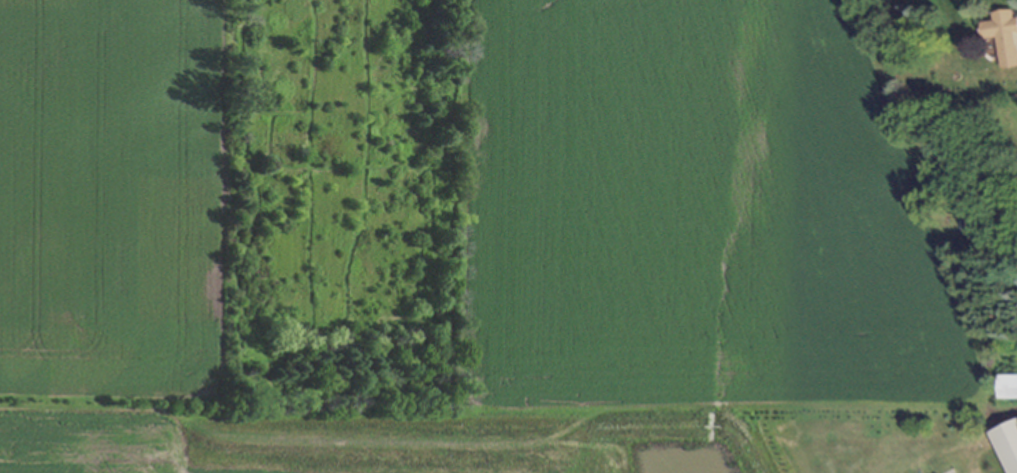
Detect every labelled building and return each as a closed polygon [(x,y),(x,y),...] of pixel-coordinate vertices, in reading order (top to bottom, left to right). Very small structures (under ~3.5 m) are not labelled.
[(1016,67),(1016,17),(1014,18),(1013,9),(993,11),(993,21),(982,22),(983,38),(997,37),(1000,68),(1016,67)] [(1001,374),(1000,398),(1016,398),(1016,375),(1001,374)] [(1011,472),(1016,472),(1016,421),(992,432),(1011,472)]
